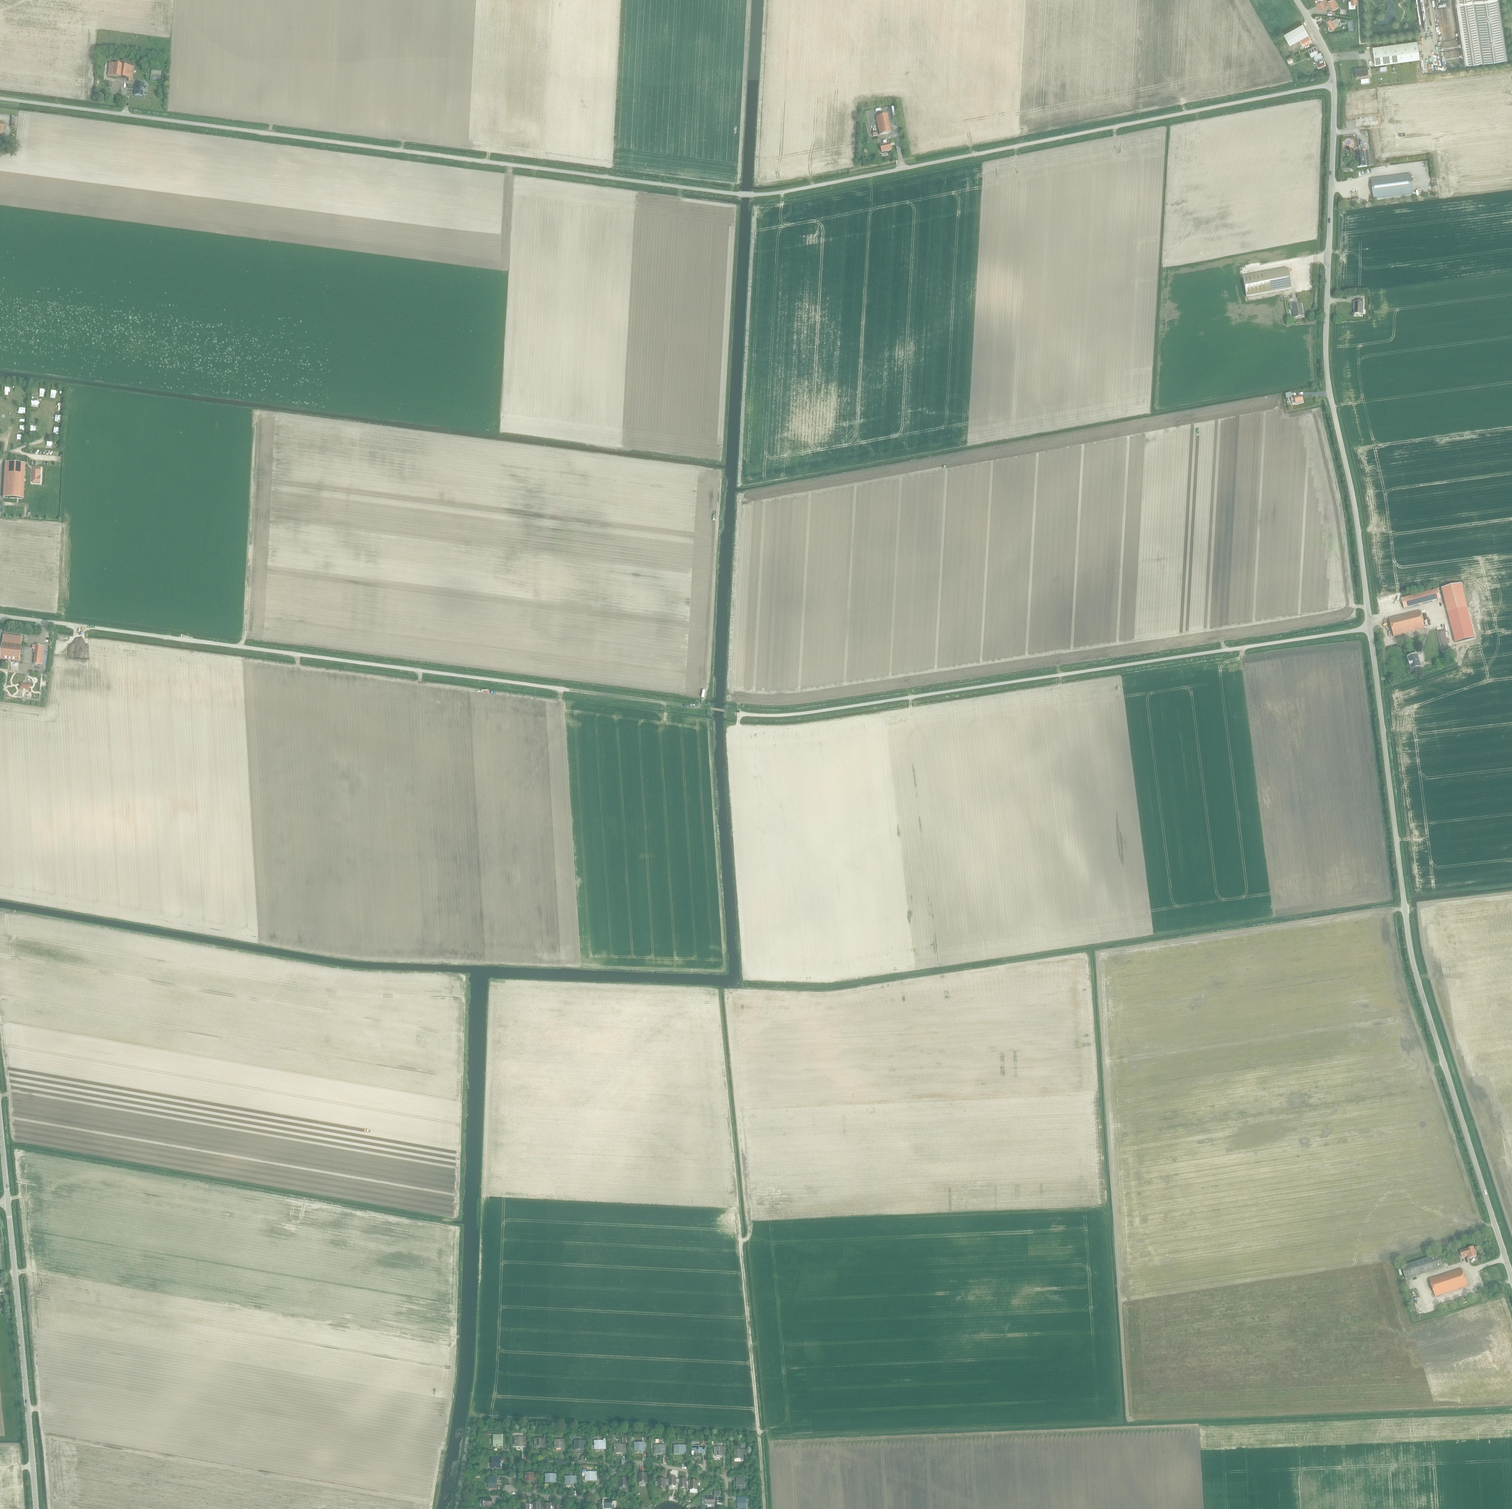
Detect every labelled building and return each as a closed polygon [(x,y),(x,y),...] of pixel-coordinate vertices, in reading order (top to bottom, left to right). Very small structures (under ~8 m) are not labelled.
[(1320,9),(1328,4),(1326,0),(1315,0),(1320,9)] [(1333,10),(1338,6),(1334,0),(1329,0),(1328,1),(1333,10)] [(1466,64),(1508,57),(1499,0),(1456,0),(1466,64)] [(1330,18),(1326,20),(1331,29),(1337,25),(1336,23),(1339,21),(1337,18),(1331,21),(1330,18)] [(1406,19),(1401,25),(1409,31),(1413,25),(1406,19)] [(1303,46),(1312,41),(1302,24),(1284,34),(1290,45),(1299,39),(1303,46)] [(1372,46),(1375,64),(1420,58),(1417,40),(1372,46)] [(1321,52),(1318,53),(1315,46),(1308,49),(1311,56),(1313,55),(1318,67),(1326,64),(1321,52)] [(129,81),(132,81),(134,66),(110,63),(108,76),(127,78),(129,78),(129,81)] [(1371,67),(1355,69),(1356,78),(1361,78),(1361,82),(1365,82),(1365,77),(1372,76),(1371,67)] [(110,95),(118,96),(120,84),(112,83),(110,95)] [(136,88),(135,95),(143,96),(144,84),(135,83),(135,88),(136,88)] [(876,117),(880,135),(891,132),(888,115),(876,117)] [(1355,118),(1356,127),(1378,124),(1377,115),(1355,118)] [(1365,131),(1366,131),(1364,127),(1357,131),(1361,140),(1365,138),(1365,139),(1368,138),(1365,131)] [(884,144),(880,145),(882,153),(883,152),(892,150),(890,143),(887,144),(886,140),(883,141),(884,144)] [(1364,152),(1356,153),(1358,168),(1366,167),(1368,167),(1366,153),(1364,153),(1364,152)] [(1366,153),(1368,167),(1374,166),(1372,152),(1366,153)] [(1371,180),(1374,200),(1414,195),(1411,175),(1371,180)] [(1243,277),(1246,297),(1292,289),(1288,269),(1243,277)] [(1354,314),(1362,314),(1363,300),(1356,300),(1356,303),(1354,303),(1354,308),(1355,308),(1354,314)] [(1301,304),(1293,306),(1293,303),(1289,303),(1290,309),(1293,309),(1294,318),(1303,316),(1301,304)] [(3,498),(23,499),(25,463),(5,462),(3,498)] [(33,468),(32,483),(39,483),(40,478),(38,478),(38,471),(40,471),(40,469),(33,468)] [(1441,588),(1447,613),(1467,608),(1461,583),(1441,588)] [(1429,603),(1438,601),(1435,591),(1427,593),(1426,592),(1401,598),(1404,609),(1429,602),(1429,603)] [(1389,618),(1393,635),(1425,628),(1420,610),(1389,618)] [(18,660),(20,641),(21,635),(2,632),(0,647),(0,658),(18,660)] [(34,664),(43,665),(44,659),(41,658),(42,647),(36,646),(34,664)] [(1408,656),(1412,670),(1421,667),(1417,654),(1408,656)] [(1468,1259),(1477,1256),(1474,1247),(1460,1251),(1462,1258),(1467,1256),(1468,1259)] [(1402,1267),(1406,1280),(1444,1267),(1440,1254),(1402,1267)] [(1430,1279),(1435,1297),(1468,1286),(1462,1269),(1430,1279)] [(515,1438),(515,1446),(526,1445),(526,1437),(527,1437),(527,1433),(525,1433),(525,1437),(515,1438)] [(494,1446),(501,1446),(502,1435),(494,1435),(494,1446)] [(535,1439),(535,1447),(546,1447),(546,1439),(535,1439)] [(575,1441),(575,1449),(586,1449),(586,1441),(575,1441)] [(595,1441),(595,1449),(606,1449),(606,1441),(595,1441)] [(635,1443),(635,1451),(646,1451),(646,1443),(635,1443)] [(615,1445),(615,1453),(626,1453),(626,1445),(615,1445)] [(655,1445),(655,1453),(666,1453),(666,1445),(655,1445)] [(675,1446),(675,1454),(686,1453),(686,1445),(675,1446)] [(695,1447),(695,1455),(706,1454),(706,1446),(695,1447)] [(715,1447),(715,1455),(726,1455),(726,1447),(715,1447)] [(735,1450),(735,1458),(746,1458),(745,1450),(735,1450)] [(492,1457),(492,1468),(500,1468),(500,1457),(492,1457)] [(596,1472),(586,1472),(586,1470),(583,1470),(583,1473),(585,1473),(586,1480),(597,1480),(596,1472)] [(545,1474),(546,1482),(557,1482),(557,1474),(545,1474)] [(506,1476),(496,1476),(493,1476),(493,1477),(488,1477),(488,1491),(491,1491),(491,1489),(492,1489),(492,1488),(496,1488),(496,1480),(502,1480),(502,1479),(506,1479),(506,1476)] [(565,1476),(565,1484),(576,1484),(576,1476),(565,1476)] [(680,1485),(680,1479),(676,1479),(676,1477),(669,1477),(669,1480),(669,1486),(676,1486),(676,1485),(680,1485)] [(669,1486),(669,1480),(665,1480),(665,1479),(658,1479),(658,1480),(655,1480),(655,1487),(659,1487),(659,1488),(665,1488),(665,1486),(669,1486)] [(690,1485),(690,1481),(687,1482),(687,1479),(680,1479),(680,1485),(680,1488),(687,1488),(687,1485),(690,1485)] [(690,1480),(690,1481),(690,1485),(690,1489),(697,1489),(697,1486),(701,1486),(701,1483),(697,1483),(697,1480),(690,1480)] [(737,1497),(738,1508),(746,1508),(746,1499),(746,1497),(737,1497)]
